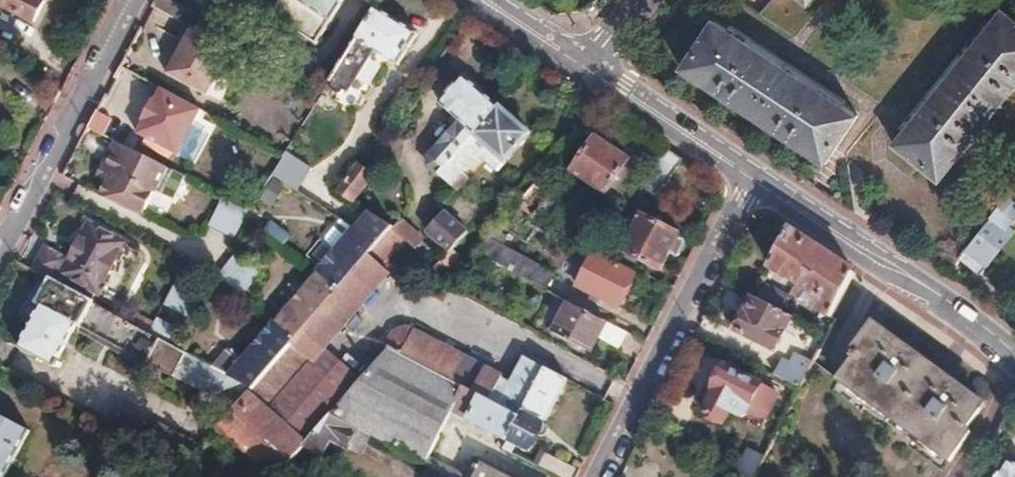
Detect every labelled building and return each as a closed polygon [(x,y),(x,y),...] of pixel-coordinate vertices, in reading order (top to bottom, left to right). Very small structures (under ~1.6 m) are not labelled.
[(26,44),(44,9),(31,2),(31,0),(0,0),(0,31),(26,44)] [(152,6),(192,28),(199,16),(170,0),(155,0),(152,6)] [(272,16),(314,42),(341,0),(282,0),(272,16)] [(358,11),(370,18),(373,13),(382,0),(365,0),(358,11)] [(892,145),(938,182),(1014,85),(1014,22),(1001,11),(892,145)] [(370,18),(327,87),(330,88),(329,92),(331,95),(334,98),(337,100),(340,99),(342,97),(345,98),(348,96),(373,57),(394,70),(414,40),(373,13),(370,18)] [(714,20),(681,69),(825,164),(858,115),(714,20)] [(193,28),(164,74),(176,80),(178,76),(187,81),(185,85),(204,95),(218,74),(231,82),(244,61),(193,28)] [(178,76),(176,80),(185,85),(187,81),(178,76)] [(463,126),(431,163),(432,170),(438,176),(497,108),(462,78),(439,105),(463,126)] [(201,109),(163,88),(155,101),(153,100),(143,119),(145,121),(137,134),(176,155),(192,126),(201,109)] [(497,108),(438,176),(456,190),(466,178),(462,175),(478,157),(497,173),(529,137),(523,132),(526,129),(504,109),(501,112),(497,108)] [(97,110),(87,129),(103,136),(112,118),(97,110)] [(192,126),(176,155),(192,164),(208,135),(192,126)] [(594,139),(571,174),(605,197),(611,188),(620,195),(632,177),(622,171),(628,162),(594,139)] [(114,142),(104,165),(113,169),(107,181),(100,196),(142,216),(154,190),(175,199),(185,176),(173,171),(173,170),(114,142)] [(666,150),(649,175),(666,187),(683,161),(666,150)] [(284,158),(273,176),(285,184),(298,192),(312,170),(285,152),(284,155),(282,157),(284,158)] [(360,163),(339,191),(355,202),(376,176),(360,163)] [(104,165),(98,177),(107,181),(113,169),(104,165)] [(273,176),(259,197),(272,205),(285,184),(273,176)] [(535,183),(515,206),(535,217),(550,198),(535,183)] [(226,196),(212,226),(237,238),(251,208),(226,196)] [(966,248),(986,264),(1013,232),(1007,226),(1014,216),(1014,204),(1007,197),(993,215),(985,224),(983,227),(966,248)] [(971,218),(983,227),(985,224),(993,215),(981,205),(971,218)] [(515,206),(506,217),(530,229),(537,218),(535,217),(515,206)] [(372,214),(358,230),(379,243),(393,227),(372,214)] [(431,231),(429,233),(441,243),(448,249),(464,231),(445,215),(431,231)] [(642,216),(619,260),(634,268),(639,259),(661,270),(669,255),(676,258),(682,255),(686,247),(683,242),(677,239),(679,235),(642,216)] [(401,218),(393,227),(404,237),(416,247),(424,238),(401,218)] [(334,247),(339,252),(358,230),(346,223),(331,240),(334,247)] [(46,249),(33,272),(50,281),(56,284),(61,275),(98,295),(99,293),(120,303),(145,257),(124,246),(126,244),(92,226),(85,238),(82,236),(69,261),(46,249)] [(379,243),(373,251),(384,260),(390,253),(404,237),(393,227),(379,243)] [(339,252),(229,378),(251,390),(297,337),(373,251),(379,243),(358,230),(339,252)] [(494,231),(475,253),(545,290),(553,275),(531,263),(532,262),(502,246),(506,237),(494,231)] [(789,231),(772,268),(787,278),(789,275),(821,296),(815,307),(835,320),(840,310),(839,309),(857,275),(789,231)] [(429,233),(424,238),(436,249),(441,243),(429,233)] [(449,250),(424,278),(444,288),(465,263),(449,250)] [(373,251),(297,337),(317,355),(324,346),(392,267),(384,260),(373,251)] [(236,253),(219,275),(241,292),(258,270),(236,253)] [(390,253),(384,260),(392,267),(402,276),(408,269),(390,253)] [(593,253),(576,286),(617,307),(634,275),(593,253)] [(179,279),(165,304),(190,317),(203,291),(179,279)] [(42,309),(20,351),(56,369),(78,328),(232,411),(247,394),(251,390),(229,378),(168,345),(149,335),(56,284),(50,281),(37,306),(42,309)] [(764,284),(757,299),(781,311),(788,296),(764,284)] [(754,298),(736,332),(776,352),(793,318),(781,311),(757,299),(754,298)] [(569,302),(553,334),(588,352),(595,338),(616,348),(624,332),(569,302)] [(156,321),(149,335),(168,345),(175,331),(156,321)] [(391,331),(386,349),(388,350),(519,418),(545,369),(525,359),(511,385),(501,381),(502,379),(409,329),(399,328),(391,331)] [(859,357),(841,381),(949,463),(972,433),(967,429),(981,410),(969,400),(971,397),(898,342),(895,346),(873,329),(854,353),(859,357)] [(317,355),(297,337),(251,390),(247,394),(264,408),(299,438),(303,434),(310,439),(330,416),(362,379),(324,346),(317,355)] [(362,379),(330,416),(354,429),(429,468),(458,414),(508,440),(519,418),(388,350),(362,379)] [(783,362),(775,377),(799,389),(812,363),(798,356),(792,367),(783,362)] [(716,391),(704,415),(721,424),(728,411),(741,418),(748,415),(762,387),(725,368),(714,390),(716,391)] [(508,440),(503,449),(511,454),(516,445),(529,451),(537,436),(541,438),(545,436),(548,430),(547,427),(543,425),(566,380),(545,369),(519,418),(508,440)] [(217,428),(265,471),(272,476),(277,476),(281,472),(304,446),(310,439),(303,434),(299,438),(264,408),(247,394),(232,411),(217,428)] [(30,431),(0,415),(0,476),(6,476),(30,431)] [(310,439),(304,446),(329,459),(336,444),(345,448),(354,429),(330,416),(310,439)] [(736,471),(747,476),(753,476),(763,459),(747,451),(736,471)] [(537,467),(557,476),(576,476),(579,471),(545,452),(537,467)] [(996,476),(1014,476),(1014,466),(1007,460),(996,476)] [(482,463),(474,476),(508,476),(482,463)]
